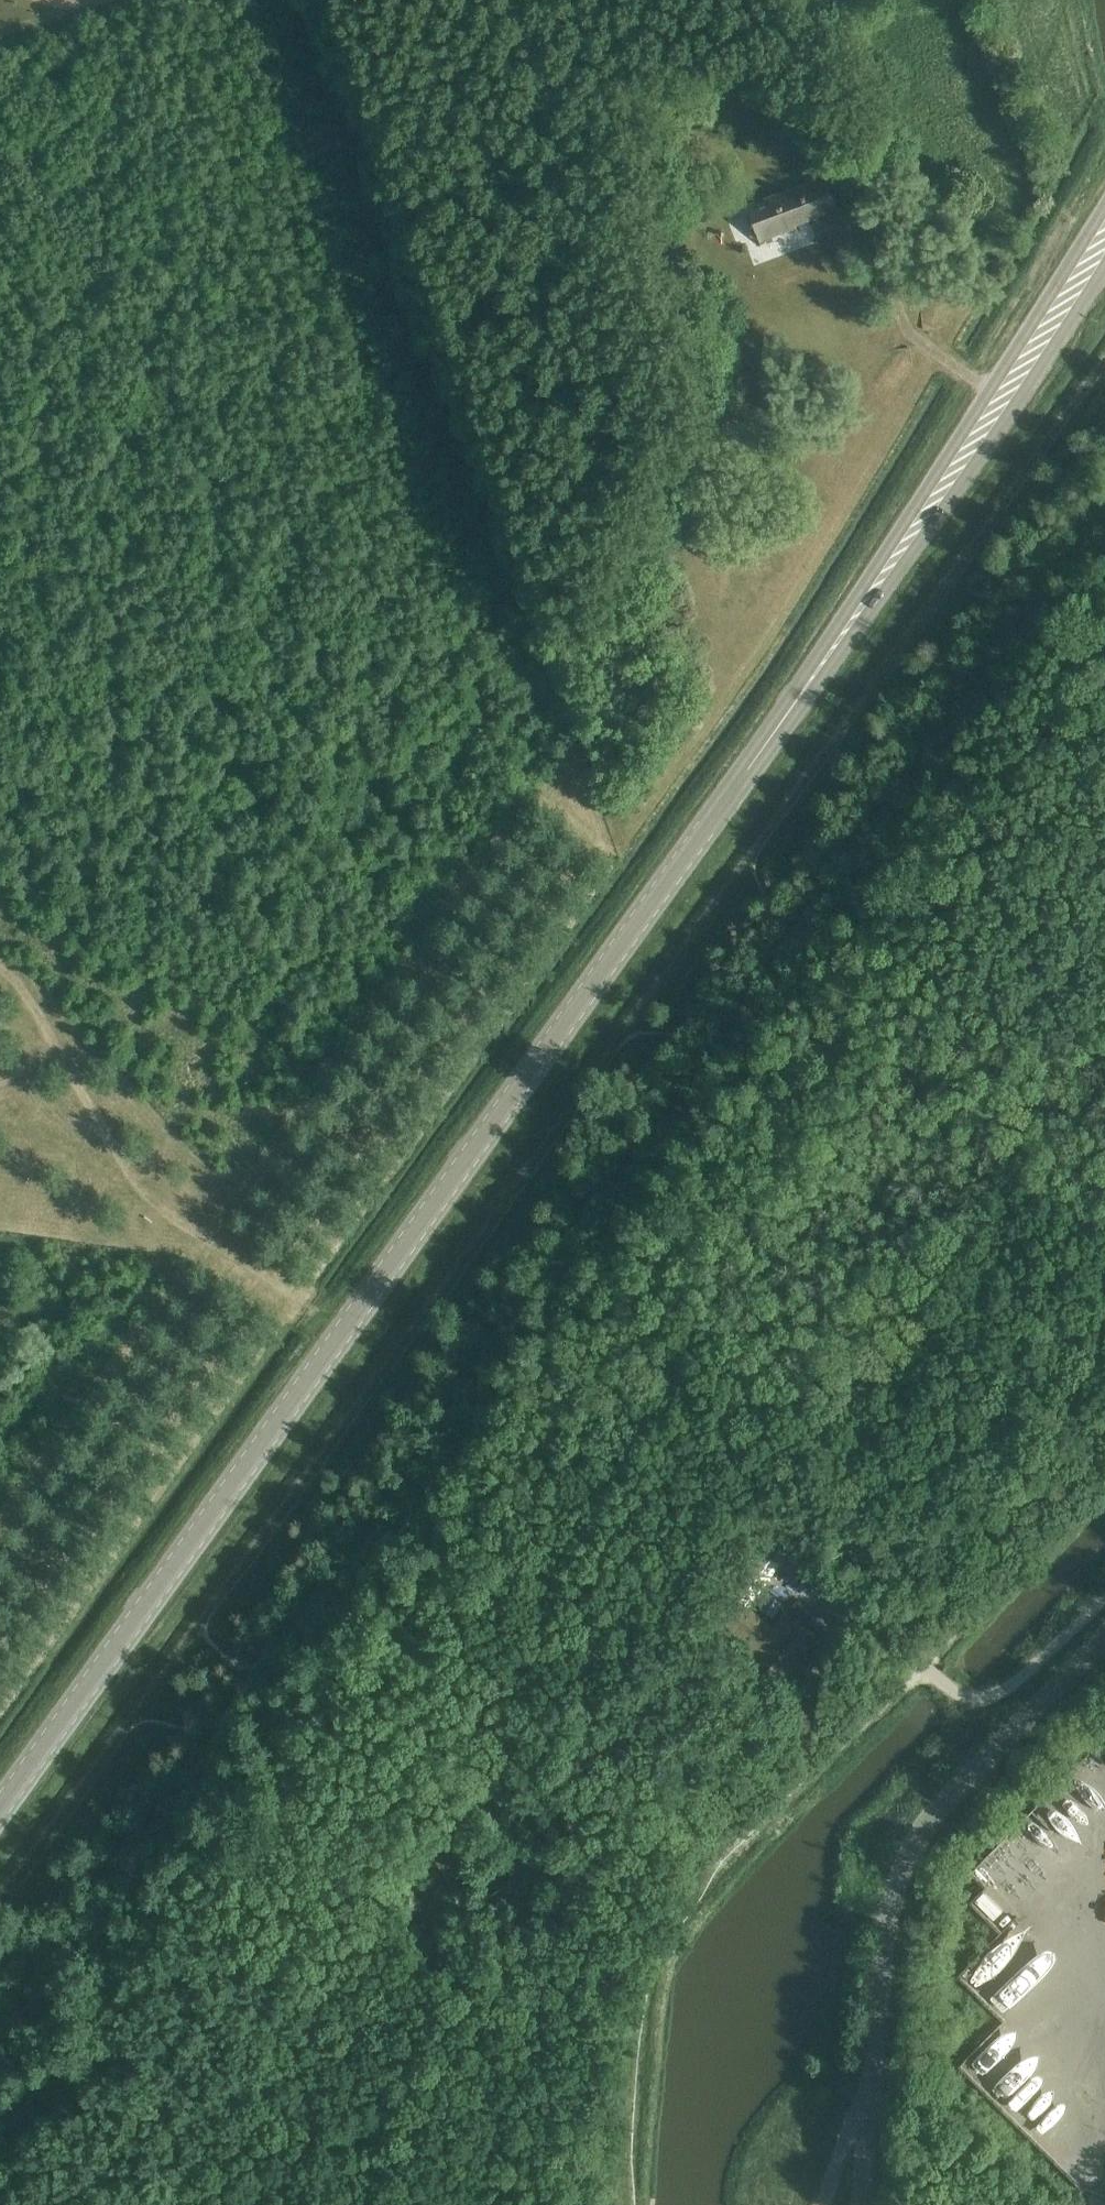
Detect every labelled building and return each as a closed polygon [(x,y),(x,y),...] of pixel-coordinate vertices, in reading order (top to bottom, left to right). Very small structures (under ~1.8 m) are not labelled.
[(745,205),(758,238),(837,208),(824,175),(745,205)] [(732,1595),(712,1621),(755,1653),(746,1666),(776,1688),(814,1635),(783,1612),(774,1625),(732,1595)]
